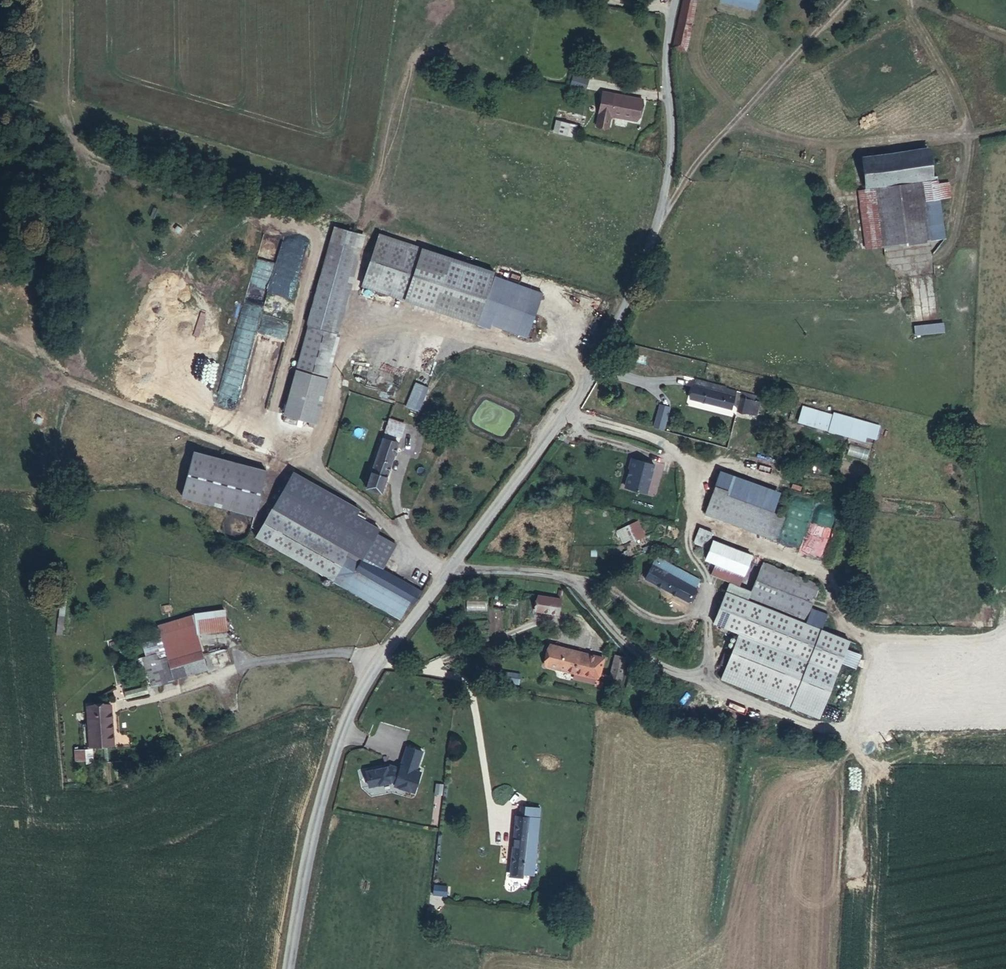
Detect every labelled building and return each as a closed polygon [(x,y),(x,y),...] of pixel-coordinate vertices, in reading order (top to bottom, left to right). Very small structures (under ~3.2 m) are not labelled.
[(671,46),(685,49),(692,6),(694,0),(680,0),(671,46)] [(580,83),(585,69),(570,64),(563,78),(580,83)] [(631,118),(636,101),(599,89),(593,107),(606,111),(631,118)] [(601,126),(606,111),(593,107),(588,122),(601,126)] [(559,129),(565,130),(569,120),(558,116),(555,122),(561,124),(559,129)] [(855,155),(857,185),(875,183),(921,177),(927,176),(926,171),(924,149),(855,155)] [(938,183),(937,175),(927,176),(921,177),(924,201),(951,197),(949,182),(938,183)] [(930,241),(924,201),(921,177),(875,183),(884,247),(930,241)] [(305,329),(330,336),(356,235),(329,228),(302,328),(305,329)] [(427,254),(413,302),(482,322),(514,332),(529,286),(427,254)] [(945,322),(915,324),(916,335),(946,333),(945,322)] [(294,369),(319,377),(330,336),(305,329),(294,369)] [(306,426),(319,377),(294,369),(281,420),(306,426)] [(738,401),(741,390),(699,379),(696,389),(738,401)] [(420,412),(430,387),(416,381),(406,407),(420,412)] [(735,412),(738,401),(696,389),(693,400),(735,412)] [(744,403),(747,391),(742,390),(741,390),(738,401),(744,403)] [(760,407),(762,394),(747,391),(744,403),(760,407)] [(764,408),(760,407),(744,403),(742,414),(761,420),(764,408)] [(656,427),(669,431),(674,413),(662,409),(656,427)] [(797,432),(833,443),(838,410),(831,409),(827,424),(801,417),(797,432)] [(863,446),(875,449),(879,423),(862,416),(838,410),(833,443),(862,451),(863,446)] [(398,450),(381,444),(372,471),(368,486),(384,492),(398,450)] [(258,516),(269,468),(194,451),(182,499),(258,516)] [(651,490),(658,464),(635,458),(633,468),(634,468),(630,487),(648,491),(651,490)] [(781,492),(722,469),(716,485),(724,488),(723,492),(774,511),(781,492)] [(724,488),(716,485),(705,514),(714,517),(723,492),(724,488)] [(774,511),(723,492),(714,517),(776,540),(786,516),(774,511)] [(270,542),(343,588),(353,572),(361,559),(351,553),(288,513),(270,542)] [(713,533),(700,527),(694,542),(707,547),(713,533)] [(361,559),(366,562),(382,537),(367,528),(351,553),(361,559)] [(753,553),(714,540),(706,560),(745,573),(753,553)] [(700,580),(657,557),(645,579),(688,602),(700,580)] [(413,610),(422,597),(366,562),(361,559),(353,572),(409,607),(413,610)] [(820,585),(763,562),(750,592),(729,583),(713,623),(739,633),(725,669),(794,698),(790,707),(819,718),(850,640),(805,623),(820,585)] [(398,624),(409,607),(353,572),(343,588),(398,624)] [(535,612),(562,615),(563,597),(537,595),(535,612)] [(227,601),(192,610),(200,627),(231,619),(227,601)] [(161,625),(172,648),(173,652),(204,636),(200,627),(192,610),(161,625)] [(183,672),(206,660),(199,658),(203,644),(209,646),(204,636),(173,652),(183,672)] [(199,658),(206,660),(214,656),(209,646),(203,644),(199,658)] [(161,682),(183,672),(173,652),(172,648),(150,659),(161,682)] [(608,667),(557,652),(551,670),(602,686),(608,667)] [(629,674),(618,670),(613,687),(624,691),(629,674)] [(109,737),(111,746),(124,744),(120,712),(114,713),(113,705),(104,707),(107,726),(109,737)] [(96,707),(98,727),(102,727),(107,726),(104,707),(96,707)] [(102,727),(98,727),(101,748),(111,746),(109,737),(103,737),(102,727)] [(391,765),(367,770),(371,788),(396,783),(396,788),(417,794),(423,775),(421,763),(425,749),(407,744),(400,768),(391,765)] [(75,748),(75,762),(94,762),(94,748),(75,748)] [(531,815),(527,815),(522,873),(544,876),(551,807),(532,805),(531,815)] [(445,910),(446,902),(438,901),(437,909),(445,910)]
